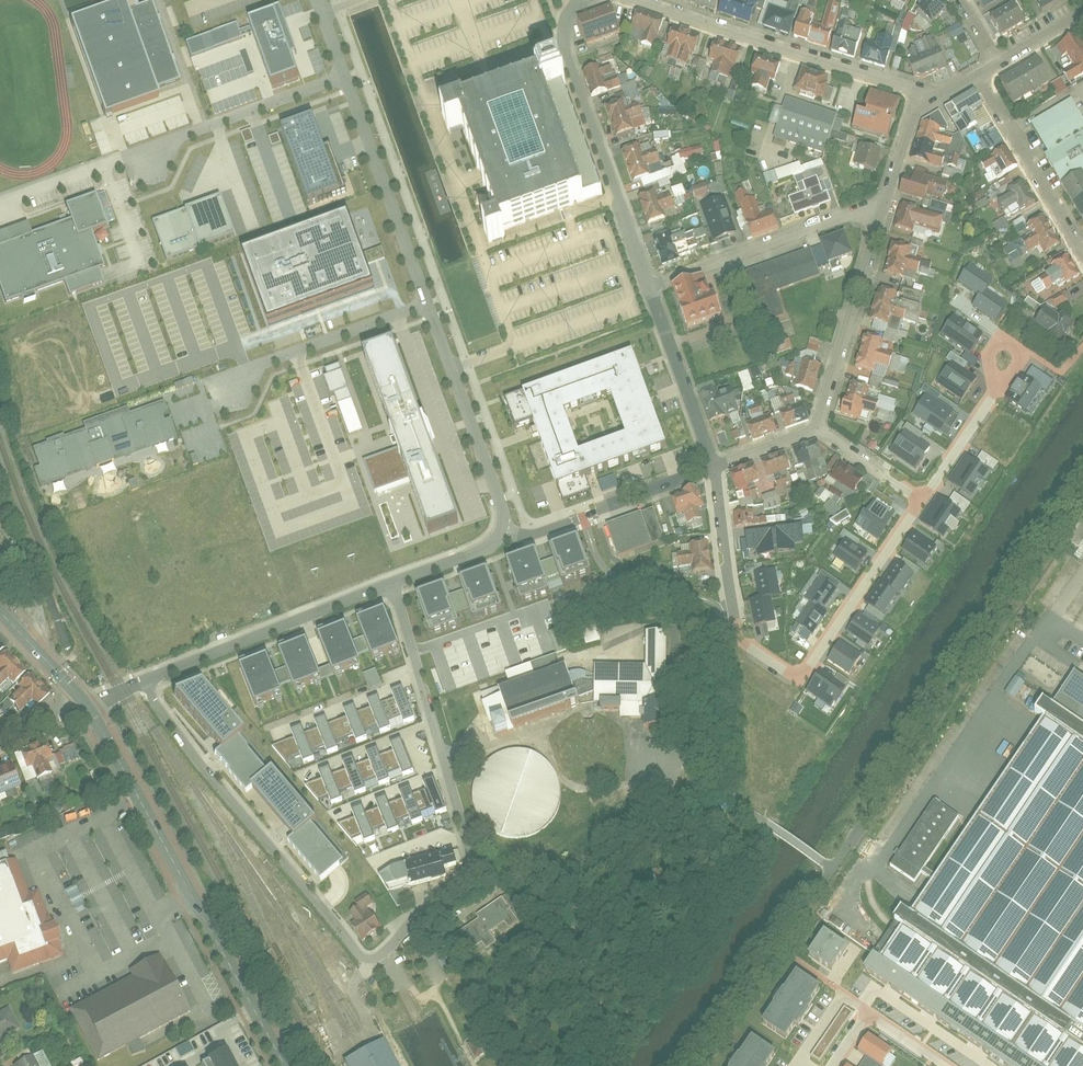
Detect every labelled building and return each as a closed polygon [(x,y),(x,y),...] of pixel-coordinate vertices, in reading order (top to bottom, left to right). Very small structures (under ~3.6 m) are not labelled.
[(138,6),(136,0),(91,0),(93,4),(99,2),(101,8),(65,21),(101,117),(158,95),(155,87),(180,78),(151,1),(138,6)] [(691,2),(713,9),(716,0),(692,0),(691,2)] [(719,14),(749,23),(757,0),(744,0),(743,2),(737,0),(723,0),(719,14)] [(935,0),(926,0),(916,10),(931,24),(945,9),(935,0)] [(984,8),(996,1),(995,0),(979,0),(984,8)] [(1040,12),(1057,2),(1055,0),(1033,0),(1040,12)] [(765,11),(760,25),(787,35),(797,5),(790,2),(785,17),(780,15),(783,6),(777,4),(773,14),(765,11)] [(801,13),(793,37),(826,48),(831,33),(828,32),(836,5),(829,3),(822,26),(808,22),(810,16),(801,13)] [(1012,5),(989,18),(1000,35),(1022,22),(1012,5)] [(621,33),(613,10),(580,22),(588,45),(621,33)] [(638,10),(634,27),(645,31),(640,44),(654,48),(664,19),(638,10)] [(254,34),(273,88),(298,79),(292,61),(297,59),(281,13),(250,24),(254,34)] [(832,51),(854,58),(859,42),(849,38),(853,26),(840,22),(832,51)] [(959,23),(947,29),(952,40),(957,38),(960,45),(968,41),(959,23)] [(700,36),(671,27),(666,45),(671,46),(667,59),(686,65),(690,52),(695,53),(700,36)] [(865,45),(861,59),(885,66),(892,40),(878,35),(875,48),(865,45)] [(1075,36),(1059,47),(1072,68),(1064,73),(1070,84),(1082,76),(1082,49),(1075,36)] [(736,68),(742,51),(714,41),(708,58),(715,60),(712,70),(728,76),(732,66),(736,68)] [(945,63),(939,48),(929,53),(924,41),(909,47),(915,60),(908,62),(914,77),(945,63)] [(692,67),(697,68),(694,77),(701,79),(707,62),(695,58),(692,67)] [(765,90),(768,78),(776,80),(780,65),(754,58),(750,73),(755,75),(752,86),(765,90)] [(1051,83),(1036,60),(1001,81),(1015,104),(1051,83)] [(611,64),(595,70),(601,87),(617,81),(611,64)] [(504,237),(501,230),(604,192),(562,70),(537,78),(538,82),(495,97),(463,109),(462,106),(441,113),(447,128),(461,123),(480,176),(499,225),(484,231),(489,243),(504,237)] [(801,71),(793,93),(828,105),(833,92),(824,89),(827,79),(801,71)] [(1061,78),(1051,84),(1058,95),(1068,90),(1061,78)] [(971,89),(950,102),(959,118),(961,116),(968,129),(977,124),(970,112),(981,106),(971,89)] [(852,130),(888,140),(900,100),(870,92),(865,108),(868,109),(867,114),(858,111),(852,130)] [(189,122),(180,95),(154,103),(162,128),(166,126),(167,129),(189,122)] [(836,115),(787,98),(774,137),(823,153),(836,115)] [(1071,100),(1031,123),(1048,153),(1043,155),(1059,183),(1081,171),(1082,170),(1082,120),(1071,100)] [(623,102),(606,107),(614,131),(631,126),(623,102)] [(118,118),(128,144),(139,139),(137,135),(141,134),(132,113),(118,118)] [(324,145),(314,117),(280,129),(308,207),(348,193),(330,143),(324,145)] [(921,122),(911,159),(942,168),(945,158),(934,155),(937,143),(949,147),(952,138),(939,134),(940,128),(921,122)] [(244,144),(254,140),(249,129),(240,132),(244,144)] [(980,139),(987,153),(1004,144),(996,130),(980,139)] [(638,146),(622,152),(630,176),(646,171),(638,146)] [(859,147),(853,167),(875,174),(881,154),(859,147)] [(1005,147),(981,163),(986,169),(989,167),(998,180),(1018,166),(1005,147)] [(964,161),(955,161),(954,169),(943,169),(943,177),(963,178),(964,161)] [(1059,183),(1082,227),(1082,175),(1081,171),(1059,183)] [(906,179),(903,194),(925,200),(928,190),(945,194),(948,181),(913,173),(912,180),(906,179)] [(793,213),(794,215),(828,203),(819,176),(803,182),(806,192),(788,199),(793,213)] [(683,184),(671,188),(676,205),(688,201),(683,184)] [(1033,204),(1021,186),(997,201),(1004,213),(1017,205),(1021,212),(1033,204)] [(778,230),(772,211),(760,215),(751,187),(735,192),(751,239),(778,230)] [(66,204),(72,220),(31,235),(27,224),(0,234),(0,290),(5,304),(22,297),(25,304),(36,300),(33,293),(63,283),(68,297),(105,284),(99,270),(104,268),(91,231),(107,225),(96,193),(66,204)] [(184,208),(153,218),(167,258),(234,235),(220,195),(184,208)] [(655,195),(638,200),(646,225),(663,219),(655,195)] [(700,204),(714,242),(731,235),(718,198),(700,204)] [(700,206),(697,207),(703,229),(706,228),(700,206)] [(900,206),(894,228),(910,233),(912,226),(939,234),(944,219),(900,206)] [(1061,245),(1043,216),(1026,226),(1031,234),(1021,241),(1027,251),(1038,244),(1045,255),(1061,245)] [(348,218),(243,256),(269,325),(373,287),(348,218)] [(996,231),(1007,226),(1004,219),(993,224),(996,231)] [(1016,233),(1025,231),(1023,220),(1014,222),(1016,233)] [(653,239),(661,266),(679,260),(670,233),(653,239)] [(844,234),(820,243),(828,265),(853,256),(844,234)] [(892,244),(885,273),(900,277),(907,248),(892,244)] [(819,277),(809,249),(740,274),(759,326),(785,317),(776,292),(819,277)] [(1081,278),(1065,253),(1050,263),(1054,270),(1048,273),(1040,279),(1047,291),(1063,281),(1066,287),(1081,278)] [(974,305),(996,319),(1008,301),(989,289),(995,280),(969,263),(957,281),(979,296),(974,305)] [(698,280),(670,291),(685,331),(721,318),(712,295),(705,298),(698,280)] [(1064,294),(1049,302),(1053,309),(1068,302),(1064,294)] [(877,297),(870,321),(887,325),(894,302),(877,297)] [(1043,311),(1033,326),(1058,343),(1072,324),(1059,315),(1056,320),(1043,311)] [(942,332),(970,351),(982,332),(954,313),(942,332)] [(864,336),(855,369),(873,374),(876,364),(888,367),(892,354),(879,351),(882,341),(864,336)] [(804,356),(815,359),(821,341),(810,338),(804,356)] [(429,425),(396,339),(359,352),(394,446),(362,457),(375,493),(407,481),(426,532),(463,519),(434,440),(431,441),(426,426),(429,425)] [(789,342),(770,346),(772,355),(791,350),(789,342)] [(535,420),(564,501),(592,491),(586,474),(666,446),(633,354),(505,399),(515,427),(535,420)] [(936,381),(962,398),(978,376),(952,359),(936,381)] [(802,360),(794,386),(812,392),(820,365),(802,360)] [(354,402),(341,362),(326,367),(330,380),(325,382),(329,394),(334,392),(339,407),(354,402)] [(748,371),(738,374),(743,393),(753,390),(748,371)] [(1021,374),(1006,397),(1027,410),(1042,387),(1021,374)] [(192,378),(174,384),(175,388),(193,382),(192,378)] [(898,388),(899,382),(884,378),(883,385),(898,388)] [(850,384),(841,414),(858,419),(860,411),(874,415),(878,402),(865,398),(868,389),(850,384)] [(791,387),(779,390),(781,400),(793,397),(791,387)] [(713,390),(699,396),(710,424),(722,419),(720,414),(738,407),(730,388),(715,394),(713,390)] [(912,411),(939,430),(954,410),(927,391),(912,411)] [(39,466),(33,468),(40,487),(177,438),(170,418),(165,420),(163,413),(168,411),(164,401),(130,413),(128,406),(82,423),(84,429),(63,437),(62,434),(45,440),(46,442),(32,447),(39,466)] [(778,410),(783,426),(807,419),(802,402),(778,410)] [(770,414),(745,423),(750,436),(774,427),(770,414)] [(915,467),(930,446),(905,428),(890,449),(915,467)] [(815,442),(791,450),(797,466),(821,458),(815,442)] [(790,468),(784,452),(761,461),(766,476),(790,468)] [(966,453),(948,479),(972,494),(989,468),(966,453)] [(760,480),(753,463),(729,472),(735,490),(760,480)] [(831,479),(856,492),(864,476),(840,463),(831,479)] [(601,491),(617,487),(614,476),(598,480),(601,491)] [(775,491),(761,496),(765,511),(780,506),(775,491)] [(937,493),(920,520),(944,535),(950,527),(947,524),(951,517),(955,519),(961,509),(937,493)] [(684,512),(688,523),(702,518),(698,508),(704,506),(700,496),(674,505),(678,514),(684,512)] [(878,537),(894,512),(871,497),(855,522),(878,537)] [(734,514),(736,528),(747,526),(746,513),(734,514)] [(640,514),(606,526),(617,556),(650,544),(640,514)] [(802,527),(744,533),(745,539),(740,540),(743,559),(775,555),(775,551),(794,549),(793,544),(804,542),(802,527)] [(901,547),(924,563),(936,545),(913,530),(901,547)] [(856,568),(868,551),(846,536),(835,554),(856,568)] [(537,553),(508,563),(522,602),(549,593),(547,586),(561,581),(564,588),(592,578),(578,538),(549,548),(555,563),(542,568),(537,553)] [(709,569),(706,543),(690,544),(691,551),(679,552),(680,564),(692,563),(693,571),(709,569)] [(866,601),(884,612),(897,592),(901,594),(915,572),(895,560),(883,580),(880,579),(866,601)] [(775,567),(754,571),(759,596),(770,594),(780,592),(779,589),(775,567)] [(447,585),(418,595),(432,634),(460,625),(457,618),(472,614),(474,620),(503,610),(488,570),(460,580),(465,596),(452,600),(447,585)] [(809,599),(822,608),(840,582),(822,570),(804,596),(809,599)] [(770,594),(759,596),(750,598),(755,622),(775,618),(770,594)] [(809,599),(794,621),(813,634),(828,611),(822,608),(809,599)] [(382,611),(355,621),(369,659),(396,650),(382,611)] [(857,636),(868,644),(880,626),(858,612),(846,630),(857,636)] [(594,615),(579,619),(586,645),(601,641),(594,615)] [(341,627),(315,637),(329,675),(356,666),(341,627)] [(556,654),(566,650),(558,628),(548,632),(556,654)] [(648,667),(595,667),(595,704),(602,704),(602,711),(620,711),(620,703),(644,703),(665,703),(665,633),(648,633),(648,667)] [(315,637),(309,639),(312,651),(316,649),(315,646),(317,646),(315,637)] [(828,656),(850,671),(861,654),(839,639),(828,656)] [(302,643),(276,652),(290,691),(316,681),(302,643)] [(4,653),(0,657),(0,685),(7,678),(12,683),(22,674),(4,653)] [(557,667),(553,654),(514,667),(503,671),(507,685),(474,696),(489,740),(510,733),(508,728),(576,705),(562,665),(557,667)] [(263,658),(237,668),(251,706),(277,697),(263,658)] [(369,690),(382,685),(376,668),(363,673),(369,690)] [(821,668),(807,690),(831,706),(845,684),(821,668)] [(1016,700),(1026,677),(1016,673),(1006,695),(1016,700)] [(47,695),(28,674),(18,684),(24,691),(11,702),(19,710),(32,699),(36,704),(47,695)] [(881,954),(1041,1065),(1082,1065),(1082,682),(1071,674),(934,876),(925,870),(959,819),(932,801),(887,867),(914,886),(920,878),(928,884),(881,954)] [(236,732),(194,683),(169,693),(216,749),(236,732)] [(401,688),(391,692),(404,724),(414,720),(401,688)] [(376,698),(366,702),(378,734),(388,730),(384,718),(376,698)] [(795,701),(790,711),(798,716),(804,705),(795,701)] [(665,703),(644,703),(644,711),(641,711),(641,718),(644,718),(644,728),(667,728),(667,703),(665,703)] [(352,706),(342,710),(355,742),(365,738),(352,706)] [(323,719),(313,723),(326,755),(336,751),(323,719)] [(299,727),(289,731),(302,763),(312,759),(299,727)] [(400,741),(390,745),(403,777),(413,773),(400,741)] [(46,742),(21,752),(30,775),(35,773),(38,779),(52,773),(47,761),(52,759),(46,742)] [(375,750),(365,754),(378,786),(388,782),(375,750)] [(560,791),(553,767),(530,753),(514,751),(488,758),(474,782),(471,798),(477,818),(487,824),(489,830),(500,837),(508,838),(508,837),(511,836),(519,837),(533,833),(536,829),(541,829),(545,823),(548,825),(558,808),(560,791)] [(351,759),(341,763),(354,795),(364,791),(351,759)] [(10,764),(0,768),(0,796),(20,788),(10,764)] [(268,769),(247,787),(291,837),(311,821),(268,769)] [(328,769),(318,773),(331,805),(341,801),(328,769)] [(434,780),(424,784),(426,790),(436,816),(446,812),(434,780)] [(409,789),(399,793),(411,825),(422,821),(409,789)] [(374,795),(377,801),(386,796),(383,790),(374,795)] [(385,798),(375,802),(388,834),(398,830),(385,798)] [(362,808),(352,812),(364,843),(374,839),(362,808)] [(285,842),(289,838),(281,827),(276,831),(285,842)] [(457,850),(381,870),(387,893),(450,876),(448,868),(461,865),(457,850)] [(0,866),(0,965),(5,963),(9,974),(60,954),(35,892),(27,894),(14,861),(6,864),(0,866)] [(65,890),(76,912),(86,907),(75,885),(65,890)] [(501,897),(475,914),(489,934),(503,924),(507,930),(518,922),(501,897)] [(356,924),(351,927),(360,942),(380,929),(370,915),(364,919),(356,907),(348,912),(356,924)] [(478,919),(453,936),(466,955),(475,949),(479,955),(496,944),(478,919)] [(824,931),(809,953),(832,969),(847,946),(824,931)] [(128,978),(67,1011),(94,1062),(189,1012),(159,955),(126,972),(128,978)] [(922,989),(874,956),(864,970),(912,1003),(922,989)] [(797,971),(763,1023),(786,1038),(795,1024),(798,1027),(814,1003),(811,1002),(820,987),(797,971)] [(912,1003),(955,1032),(964,1018),(922,989),(912,1003)] [(7,1009),(0,1013),(0,1039),(18,1029),(7,1009)] [(997,1061),(1007,1047),(964,1018),(955,1032),(997,1061)] [(893,1047),(868,1030),(856,1048),(881,1065),(893,1047)] [(731,1065),(766,1065),(775,1052),(751,1036),(731,1065)] [(384,1039),(368,1048),(357,1053),(343,1061),(345,1065),(399,1065),(384,1039)] [(481,1039),(467,1047),(475,1060),(488,1053),(481,1039)] [(188,1041),(174,1049),(179,1059),(193,1051),(188,1041)] [(997,1061),(1005,1065),(1035,1065),(1007,1047),(997,1061)] [(201,1065),(202,1065),(232,1065),(225,1053),(201,1065)]
